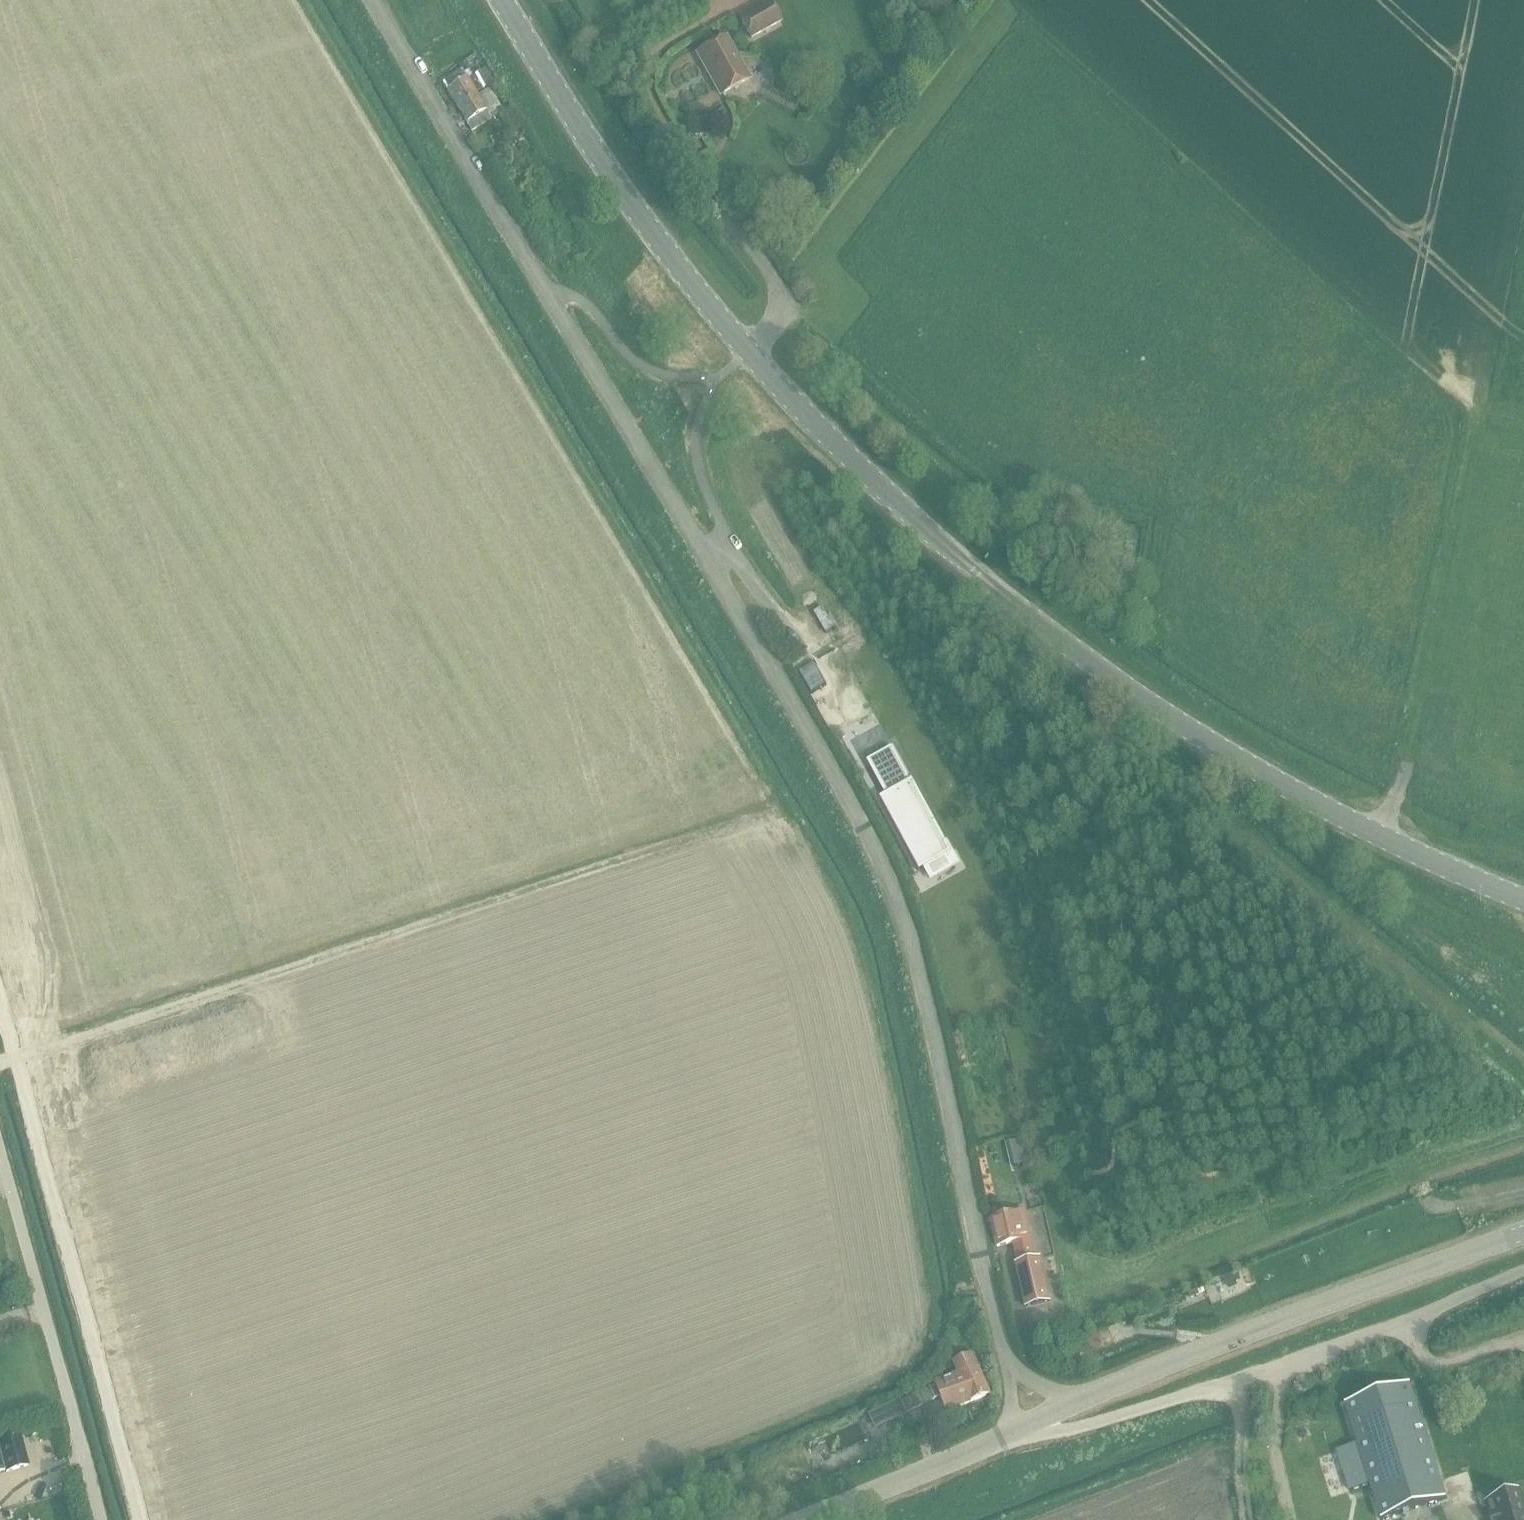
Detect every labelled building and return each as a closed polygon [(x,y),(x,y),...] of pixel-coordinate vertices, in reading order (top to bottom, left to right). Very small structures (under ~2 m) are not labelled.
[(738,17),(750,39),(782,21),(770,0),(738,17)] [(697,58),(703,69),(707,67),(720,90),(748,74),(728,40),(697,58)] [(443,80),(457,104),(476,93),(476,92),(485,87),(486,88),(494,83),(485,67),(471,76),(466,68),(460,70),(443,80)] [(476,93),(457,104),(471,129),(498,114),(510,133),(512,132),(514,136),(524,129),(510,107),(503,111),(490,89),(478,96),(476,93)] [(812,693),(826,685),(813,662),(799,670),(812,693)] [(891,742),(864,755),(887,792),(879,796),(918,867),(950,851),(891,742)] [(1017,1136),(1024,1158),(1039,1153),(1032,1131),(1017,1136)] [(1013,1242),(1018,1263),(1035,1259),(1023,1211),(990,1219),(996,1246),(1013,1242)] [(1018,1263),(1016,1264),(1025,1307),(1050,1302),(1040,1258),(1035,1259),(1018,1263)] [(950,1380),(902,1402),(907,1412),(940,1396),(946,1411),(990,1393),(973,1355),(953,1363),(957,1374),(949,1379),(950,1380)] [(1352,1443),(1334,1448),(1344,1484),(1367,1476),(1380,1519),(1445,1498),(1408,1384),(1344,1405),(1356,1442),(1352,1443)] [(901,1399),(884,1407),(890,1420),(907,1412),(902,1402),(901,1399)] [(5,1468),(6,1470),(26,1465),(19,1436),(0,1441),(0,1470),(5,1468)] [(1489,1519),(1523,1519),(1523,1515),(1517,1492),(1484,1503),(1489,1519)]
